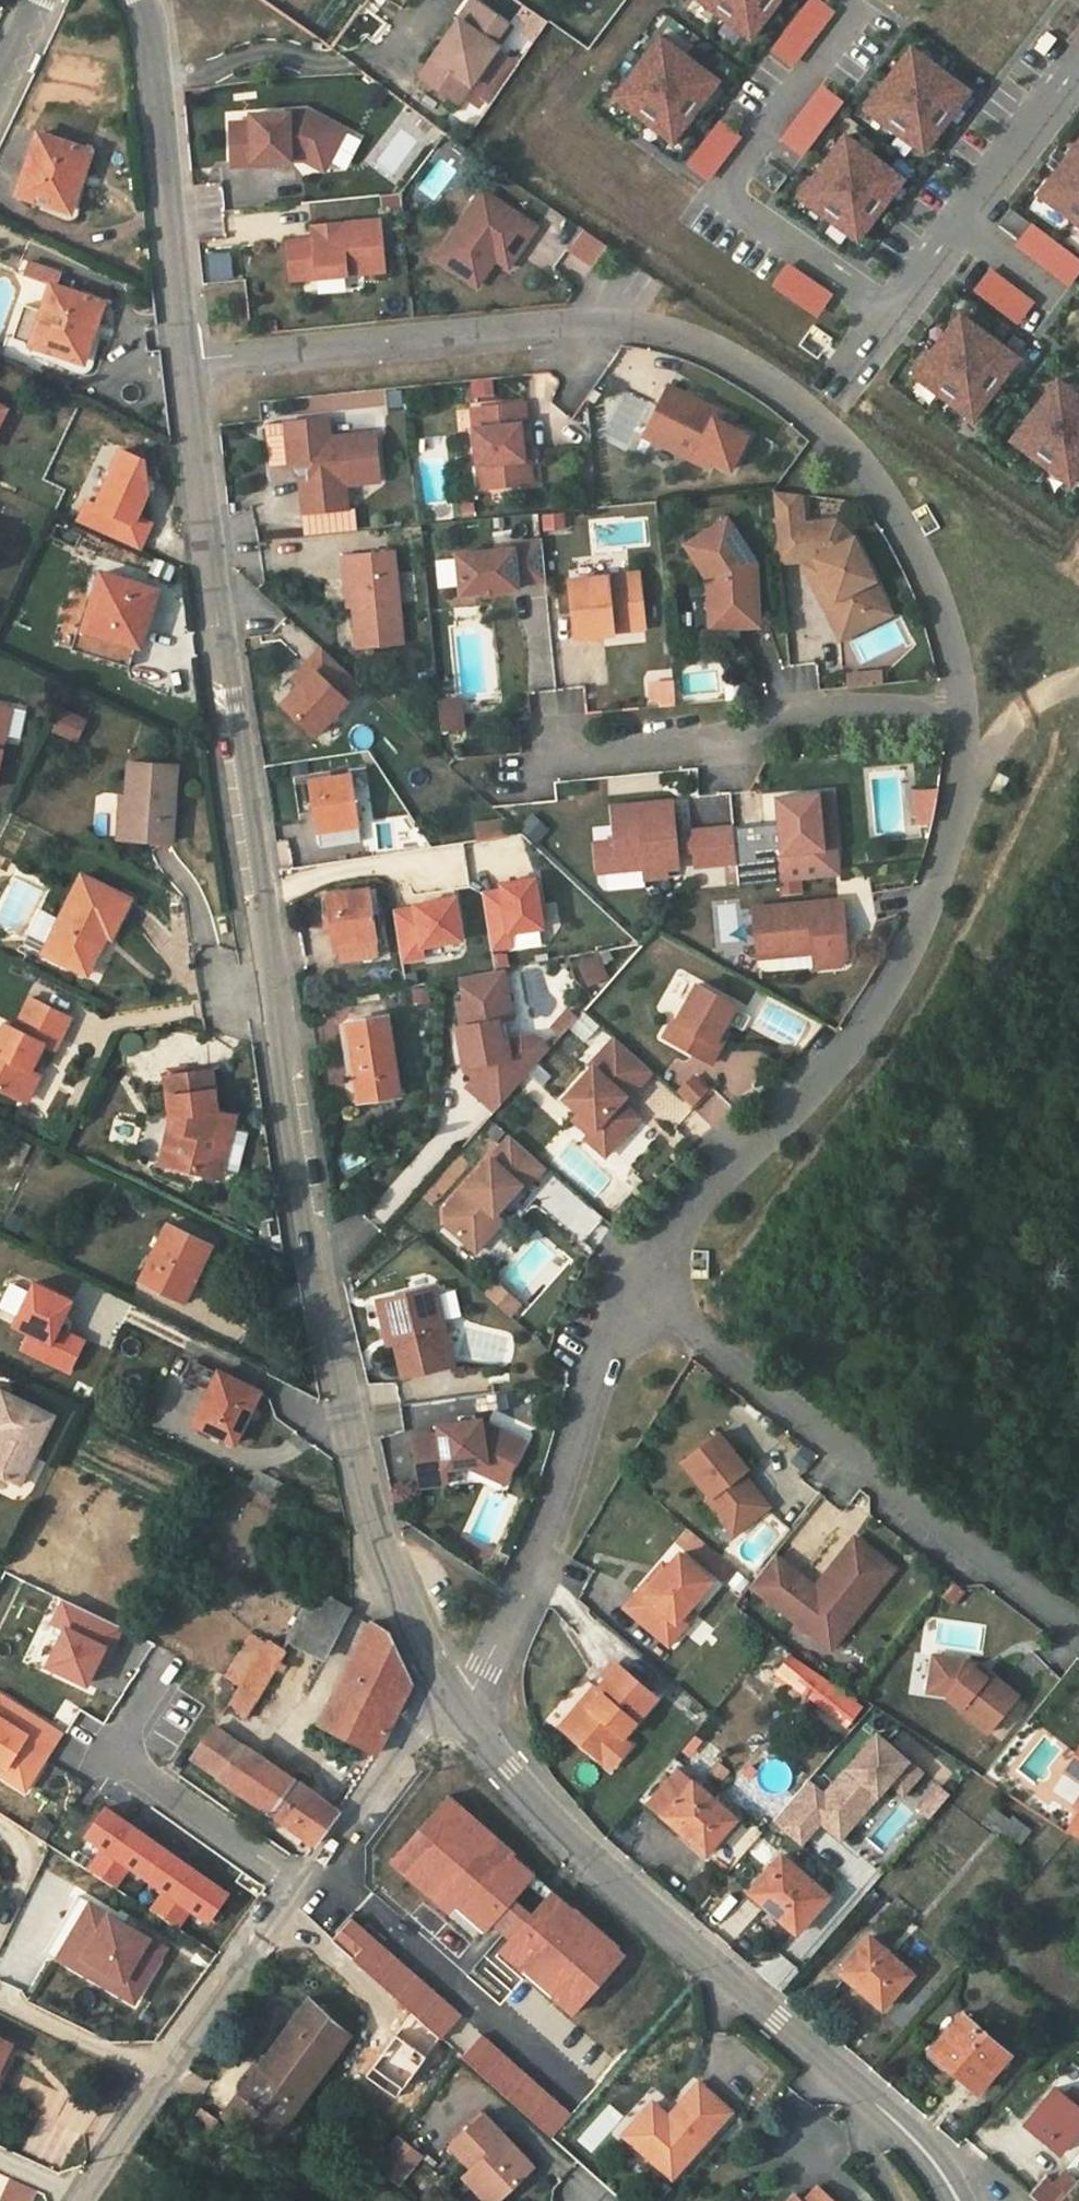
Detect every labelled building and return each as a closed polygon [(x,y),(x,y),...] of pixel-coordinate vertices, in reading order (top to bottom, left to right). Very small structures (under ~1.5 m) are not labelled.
[(420,77),(457,102),(496,47),(491,43),(506,23),(473,0),(472,0),(420,77)] [(749,41),(770,13),(780,0),(694,0),(749,41)] [(775,52),(793,65),(832,12),(816,0),(814,0),(775,52)] [(506,23),(491,43),(496,47),(510,26),(506,23)] [(660,42),(615,101),(672,144),(697,110),(716,85),(660,42)] [(910,54),(865,112),(922,155),(943,127),(966,96),(910,54)] [(823,88),(784,140),(801,153),(841,101),(823,88)] [(231,123),(232,162),(269,161),(290,160),(290,150),(306,149),(328,161),(345,131),(307,111),(288,111),(288,113),(251,114),(251,122),(231,123)] [(411,115),(372,160),(393,178),(432,133),(411,115)] [(720,125),(690,164),(708,177),(737,138),(720,125)] [(68,212),(89,154),(38,136),(18,195),(68,212)] [(1039,190),(1078,220),(1078,137),(1058,164),(1039,190)] [(844,141),(799,199),(856,242),(879,211),(901,183),(844,141)] [(290,150),(290,160),(301,158),(324,170),(328,161),(306,149),(290,150)] [(771,193),(784,177),(767,164),(754,180),(771,193)] [(483,190),(436,258),(477,286),(496,259),(505,245),(517,254),(536,227),(483,190)] [(1006,210),(996,225),(1013,237),(1024,222),(1006,210)] [(313,240),(287,243),(291,280),(384,271),(380,220),(341,224),(342,237),(313,240)] [(312,227),(313,240),(342,237),(341,224),(312,227)] [(1078,268),(1078,261),(1030,224),(1017,241),(1069,281),(1078,268)] [(585,231),(570,253),(591,267),(606,246),(585,231)] [(505,245),(496,259),(508,267),(517,254),(505,245)] [(94,324),(101,304),(55,289),(59,276),(27,266),(22,279),(50,289),(43,312),(32,346),(34,346),(32,355),(46,360),(72,374),(78,374),(82,373),(86,368),(100,326),(94,324)] [(816,314),(829,296),(790,266),(777,284),(816,314)] [(1029,301),(990,271),(977,289),(1016,318),(1029,301)] [(32,346),(43,312),(24,305),(13,339),(32,346)] [(936,340),(912,372),(970,416),(1016,355),(958,311),(936,340)] [(1010,437),(1068,481),(1078,466),(1078,393),(1056,376),(1036,403),(1010,437)] [(489,379),(469,382),(471,398),(491,396),(489,379)] [(668,386),(644,435),(707,466),(711,458),(731,468),(747,436),(727,426),(731,418),(706,405),(700,401),(668,386)] [(472,408),(480,488),(526,484),(522,445),(520,425),(527,424),(525,403),(472,408)] [(301,479),(304,513),(347,509),(344,484),(380,481),(376,434),(329,438),(327,418),(286,422),(290,468),(308,466),(318,465),(320,477),(309,478),(301,479)] [(529,444),(522,445),(526,484),(532,483),(529,444)] [(148,491),(142,489),(146,479),(144,460),(121,449),(95,504),(86,500),(76,522),(138,551),(151,523),(136,517),(148,491)] [(308,466),(309,478),(320,477),(318,465),(308,466)] [(562,511),(538,514),(540,532),(564,529),(562,511)] [(728,517),(687,544),(708,580),(714,579),(716,616),(739,615),(739,627),(759,625),(756,564),(728,517)] [(836,520),(776,526),(780,562),(802,560),(815,558),(847,621),(886,601),(854,538),(839,545),(836,520)] [(854,538),(836,520),(839,545),(854,538)] [(512,549),(456,555),(460,595),(517,589),(517,584),(545,581),(541,541),(511,544),(512,549)] [(403,643),(393,551),(343,556),(345,578),(351,578),(353,606),(358,647),(403,643)] [(815,558),(802,560),(842,638),(893,613),(886,601),(847,621),(815,558)] [(101,573),(93,598),(98,600),(88,632),(102,636),(136,646),(140,647),(147,626),(141,624),(152,589),(101,573)] [(570,580),(576,637),(613,633),(613,630),(612,626),(623,625),(623,620),(643,618),(639,573),(570,580)] [(353,606),(351,578),(345,578),(347,600),(348,607),(353,606)] [(714,579),(708,580),(710,628),(739,627),(739,615),(716,616),(714,579)] [(98,600),(93,598),(83,630),(88,632),(98,600)] [(612,626),(613,630),(644,627),(643,618),(623,620),(623,625),(612,626)] [(95,659),(102,636),(88,632),(83,630),(79,629),(72,652),(95,659)] [(136,646),(102,636),(95,659),(129,669),(136,646)] [(360,683),(321,647),(306,664),(313,671),(292,693),(283,703),(316,734),(347,701),(345,699),(360,683)] [(313,671),(306,664),(285,686),(292,693),(313,671)] [(881,684),(880,671),(848,675),(849,687),(881,684)] [(676,705),(674,682),(657,684),(659,700),(659,706),(676,705)] [(659,700),(657,684),(647,684),(649,701),(659,700)] [(458,696),(432,698),(435,732),(461,730),(458,696)] [(4,737),(19,740),(25,712),(0,707),(0,754),(4,737)] [(63,707),(53,728),(77,740),(88,719),(63,707)] [(127,798),(124,840),(171,843),(175,766),(129,763),(127,798)] [(999,772),(989,790),(1000,796),(1009,777),(999,772)] [(310,780),(317,831),(357,825),(350,775),(310,780)] [(938,790),(916,792),(919,823),(932,822),(938,790)] [(818,794),(823,848),(836,847),(831,793),(818,794)] [(774,853),(777,882),(839,876),(836,847),(823,848),(818,794),(777,798),(779,824),(782,852),(774,853)] [(118,840),(124,840),(127,798),(120,797),(118,840)] [(593,841),(596,871),(642,867),(643,878),(667,876),(666,868),(679,867),(677,851),(677,850),(666,851),(665,837),(676,836),(676,832),(673,800),(611,805),(614,840),(593,841)] [(533,844),(546,828),(528,814),(515,829),(533,844)] [(504,819),(475,824),(477,839),(507,835),(504,819)] [(771,825),(774,853),(782,852),(779,824),(771,825)] [(733,827),(692,830),(693,850),(695,865),(736,862),(733,827)] [(677,850),(677,851),(693,850),(692,830),(676,832),(676,836),(677,850)] [(477,839),(479,853),(509,848),(507,835),(477,839)] [(665,837),(666,851),(677,850),(676,836),(665,837)] [(335,868),(324,870),(327,886),(338,884),(335,868)] [(506,935),(539,929),(529,875),(474,885),(486,951),(508,947),(506,935)] [(97,934),(106,938),(109,940),(129,900),(82,876),(42,955),(78,972),(97,934)] [(375,888),(367,890),(371,915),(379,914),(375,888)] [(367,890),(327,896),(334,946),(337,945),(340,960),(378,955),(371,915),(367,890)] [(454,895),(386,905),(394,957),(462,947),(454,895)] [(752,908),(757,957),(813,952),(814,967),(842,965),(847,954),(846,940),(840,940),(839,930),(845,930),(842,900),(752,908)] [(86,976),(106,938),(97,934),(78,972),(86,976)] [(715,943),(722,961),(742,954),(735,935),(715,943)] [(609,950),(594,953),(600,965),(613,960),(609,950)] [(594,953),(579,960),(590,985),(606,978),(600,965),(594,953)] [(504,998),(499,970),(460,977),(465,1002),(458,1003),(462,1026),(457,1027),(465,1069),(475,1078),(467,1087),(494,1110),(550,1048),(533,1033),(508,1038),(504,1018),(495,1020),(491,1000),(504,998)] [(433,982),(418,985),(419,993),(434,990),(433,982)] [(673,1020),(664,1037),(711,1063),(720,1046),(715,1042),(722,1028),(735,1005),(697,984),(676,1021),(673,1020)] [(29,999),(13,1030),(5,1026),(0,1035),(0,1085),(1,1086),(0,1089),(0,1090),(25,1103),(37,1078),(27,1073),(41,1046),(51,1051),(68,1018),(29,999)] [(387,1016),(346,1022),(350,1047),(352,1062),(358,1101),(400,1095),(387,1016)] [(722,1028),(715,1042),(720,1046),(728,1032),(722,1028)] [(592,1067),(564,1098),(580,1112),(596,1126),(589,1134),(586,1138),(605,1155),(639,1118),(623,1103),(620,1101),(625,1096),(627,1098),(652,1071),(615,1037),(590,1065),(592,1067)] [(711,1086),(747,1100),(763,1057),(728,1043),(711,1086)] [(350,1047),(344,1048),(346,1063),(352,1062),(350,1047)] [(166,1079),(171,1117),(179,1116),(167,1166),(218,1178),(233,1118),(216,1112),(210,1072),(166,1079)] [(686,1076),(673,1096),(716,1125),(729,1105),(686,1076)] [(580,1112),(573,1119),(589,1134),(596,1126),(580,1112)] [(179,1116),(171,1117),(172,1120),(161,1164),(167,1166),(179,1116)] [(445,1209),(446,1225),(466,1243),(480,1227),(490,1236),(502,1221),(495,1214),(520,1186),(524,1189),(544,1166),(510,1136),(445,1209)] [(548,1174),(528,1198),(580,1241),(600,1217),(548,1174)] [(210,1247),(167,1225),(139,1281),(183,1302),(210,1247)] [(480,1227),(466,1243),(476,1251),(490,1236),(480,1227)] [(493,1279),(480,1294),(507,1318),(519,1303),(493,1279)] [(30,1290),(10,1280),(0,1300),(0,1305),(17,1314),(30,1290)] [(11,1327),(27,1335),(21,1348),(68,1372),(84,1340),(60,1328),(74,1300),(35,1280),(30,1290),(17,1314),(11,1327)] [(435,1287),(378,1299),(387,1337),(394,1335),(395,1342),(403,1375),(453,1363),(435,1287)] [(394,1335),(387,1337),(388,1343),(395,1342),(394,1335)] [(259,1393),(218,1373),(192,1424),(234,1443),(259,1393)] [(53,1417),(3,1391),(0,1396),(0,1475),(19,1484),(53,1417)] [(514,1392),(492,1393),(493,1408),(515,1406),(514,1392)] [(414,1437),(422,1486),(448,1482),(446,1468),(469,1464),(487,1462),(510,1473),(524,1442),(488,1423),(482,1424),(481,1419),(438,1425),(439,1433),(414,1437)] [(718,1433),(683,1461),(710,1496),(706,1499),(717,1514),(723,1510),(738,1530),(768,1506),(751,1484),(748,1486),(744,1480),(746,1478),(742,1472),(747,1469),(718,1433)] [(487,1462),(469,1464),(505,1483),(510,1473),(487,1462)] [(254,1471),(246,1488),(274,1502),(283,1486),(254,1471)] [(723,1510),(717,1514),(733,1534),(738,1530),(723,1510)] [(775,1554),(750,1585),(814,1635),(824,1623),(840,1636),(894,1568),(854,1537),(820,1580),(822,1588),(820,1590),(814,1597),(800,1586),(799,1574),(775,1554)] [(652,1577),(625,1608),(662,1639),(689,1608),(712,1581),(679,1553),(667,1567),(656,1581),(652,1577)] [(663,1563),(652,1577),(656,1581),(667,1567),(663,1563)] [(820,1590),(799,1574),(800,1586),(814,1597),(820,1590)] [(952,1606),(961,1589),(944,1581),(936,1598),(952,1606)] [(324,1658),(349,1609),(314,1591),(289,1640),(324,1658)] [(53,1624),(66,1630),(48,1667),(86,1685),(97,1663),(104,1648),(110,1651),(121,1629),(64,1602),(53,1624)] [(689,1608),(662,1639),(669,1645),(695,1614),(689,1608)] [(348,1667),(404,1697),(410,1685),(389,1636),(378,1609),(348,1667)] [(824,1623),(814,1635),(830,1648),(840,1636),(824,1623)] [(225,1678),(240,1688),(269,1641),(253,1632),(225,1678)] [(285,1651),(269,1641),(240,1688),(228,1707),(244,1718),(285,1651)] [(103,1666),(110,1651),(104,1648),(97,1663),(103,1666)] [(934,1653),(927,1690),(947,1693),(962,1706),(959,1710),(988,1733),(1018,1695),(989,1672),(986,1676),(965,1659),(934,1653)] [(791,1658),(776,1676),(788,1686),(792,1684),(810,1696),(822,1704),(825,1709),(844,1723),(849,1722),(861,1707),(838,1689),(791,1658)] [(595,1686),(589,1693),(598,1700),(569,1732),(602,1760),(622,1737),(656,1697),(619,1664),(598,1688),(595,1686)] [(320,1723),(376,1754),(404,1697),(348,1667),(320,1723)] [(792,1684),(784,1696),(801,1708),(810,1696),(792,1684)] [(4,1769),(0,1775),(0,1776),(24,1791),(44,1759),(20,1744),(37,1716),(0,1693),(0,1766),(4,1769)] [(589,1693),(561,1725),(569,1732),(598,1700),(589,1693)] [(20,1744),(44,1759),(62,1732),(37,1716),(20,1744)] [(214,1727),(207,1737),(192,1760),(223,1782),(246,1750),(214,1727)] [(180,1752),(192,1760),(207,1737),(195,1729),(180,1752)] [(904,1792),(922,1771),(878,1732),(826,1793),(808,1779),(773,1820),(800,1844),(821,1819),(825,1814),(838,1825),(882,1773),(890,1780),(904,1792)] [(622,1737),(602,1760),(611,1768),(631,1745),(622,1737)] [(246,1750),(223,1782),(243,1796),(265,1764),(246,1750)] [(1066,1769),(1078,1778),(1078,1750),(1066,1769)] [(717,1759),(707,1772),(720,1783),(731,1770),(717,1759)] [(671,1762),(641,1796),(664,1817),(666,1814),(679,1825),(677,1827),(706,1852),(736,1818),(671,1762)] [(243,1796),(313,1845),(337,1814),(265,1764),(243,1796)] [(821,1819),(842,1836),(890,1780),(882,1773),(838,1825),(825,1814),(821,1819)] [(738,1784),(731,1792),(741,1801),(748,1793),(738,1784)] [(949,1796),(940,1788),(921,1809),(931,1817),(949,1796)] [(401,1866),(456,1803),(447,1796),(393,1858),(401,1866)] [(510,1899),(526,1881),(505,1862),(513,1853),(456,1803),(401,1866),(458,1915),(461,1911),(483,1930),(492,1919),(506,1931),(513,1923),(521,1930),(513,1938),(509,1943),(532,1964),(525,1972),(552,1996),(559,1989),(579,2006),(603,1979),(596,1972),(617,1947),(576,1911),(568,1920),(546,1900),(531,1917),(510,1899)] [(86,1836),(103,1849),(90,1867),(115,1885),(129,1866),(164,1891),(151,1909),(177,1927),(190,1910),(207,1922),(226,1895),(106,1809),(86,1836)] [(995,1810),(988,1818),(1019,1841),(1029,1829),(1016,1819),(1012,1823),(995,1810)] [(1067,1832),(1078,1840),(1078,1815),(1067,1832)] [(505,1862),(526,1881),(534,1872),(513,1853),(505,1862)] [(782,1855),(752,1889),(766,1902),(764,1904),(796,1932),(828,1896),(782,1855)] [(568,1920),(576,1911),(553,1891),(546,1900),(568,1920)] [(96,1980),(103,1968),(141,1990),(165,1948),(78,1897),(46,1950),(96,1980)] [(353,1921),(334,1941),(443,2039),(462,2018),(353,1921)] [(513,1923),(506,1931),(513,1938),(521,1930),(513,1923)] [(869,1936),(841,1967),(856,1980),(854,1982),(882,2007),(911,1974),(869,1936)] [(532,1964),(509,1943),(501,1952),(525,1972),(532,1964)] [(596,1972),(603,1979),(625,1954),(617,1947),(596,1972)] [(103,1968),(96,1980),(134,2002),(141,1990),(103,1968)] [(559,1989),(552,1996),(572,2014),(579,2006),(559,1989)] [(308,2001),(256,2070),(220,2115),(249,2140),(258,2130),(268,2118),(281,2130),(297,2106),(348,2036),(308,2001)] [(963,2013),(945,2033),(950,2038),(936,2055),(977,2090),(1008,2054),(963,2013)] [(945,2033),(931,2050),(936,2055),(950,2038),(945,2033)] [(479,2034),(458,2057),(550,2140),(571,2117),(479,2034)] [(9,2045),(0,2041),(0,2065),(9,2045)] [(0,2065),(0,2091),(20,2050),(9,2045),(0,2065)] [(1062,2080),(1057,2086),(1064,2092),(1069,2086),(1062,2080)] [(649,2110),(624,2136),(672,2181),(733,2115),(701,2085),(670,2119),(665,2124),(649,2110)] [(1025,2122),(1048,2141),(1050,2138),(1062,2148),(1078,2128),(1078,2091),(1073,2086),(1064,2096),(1055,2087),(1025,2122)] [(654,2104),(649,2110),(665,2124),(670,2119),(654,2104)] [(202,2111),(189,2128),(205,2138),(218,2122),(202,2111)] [(484,2115),(450,2146),(473,2172),(499,2200),(500,2200),(534,2170),(484,2115)] [(268,2118),(258,2130),(272,2140),(281,2130),(268,2118)] [(1048,2141),(1046,2143),(1058,2153),(1062,2148),(1050,2138),(1048,2141)] [(420,2160),(399,2143),(376,2171),(397,2189),(420,2160)] [(473,2172),(465,2180),(484,2200),(499,2200),(473,2172)] [(1053,2173),(1048,2179),(1066,2196),(1072,2190),(1053,2173)] [(1029,2195),(1036,2200),(1062,2200),(1066,2196),(1048,2179),(1045,2177),(1029,2195)] [(11,2182),(3,2200),(36,2200),(39,2194),(11,2182)] [(819,2188),(807,2200),(834,2200),(819,2188)]
